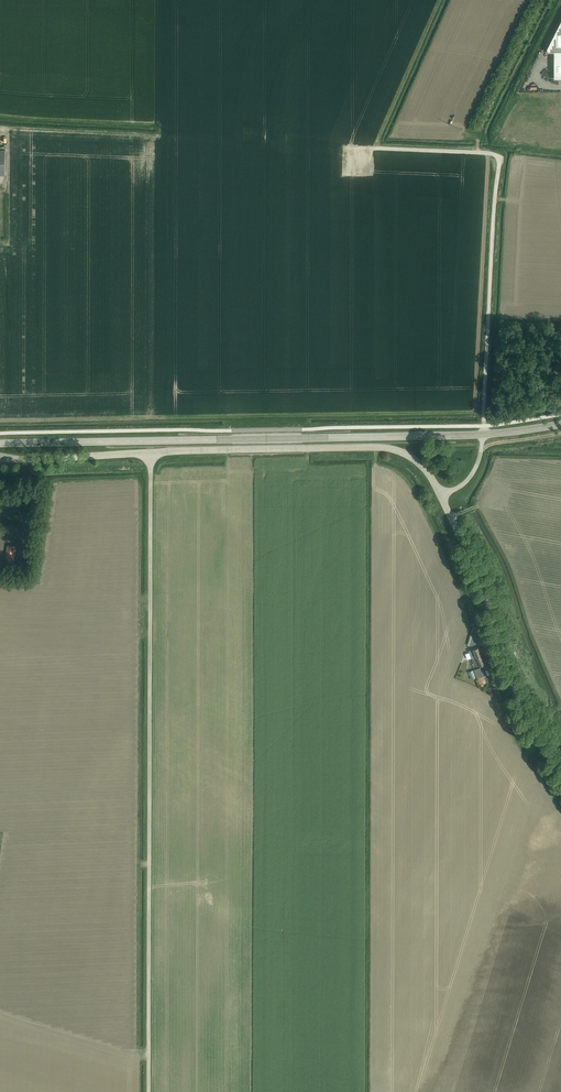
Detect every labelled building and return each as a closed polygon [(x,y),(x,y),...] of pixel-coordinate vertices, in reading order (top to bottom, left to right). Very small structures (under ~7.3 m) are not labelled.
[(547,49),(547,52),(554,52),(554,78),(560,78),(560,20),(547,49)] [(14,560),(16,545),(7,544),(5,559),(14,560)] [(479,642),(476,634),(473,635),(470,634),(467,645),(470,646),(479,642)] [(471,658),(481,654),(478,647),(468,650),(471,658)] [(476,666),(484,663),(481,654),(471,658),(472,659),(474,664),(475,664),(476,666)] [(478,681),(484,679),(483,676),(480,667),(473,669),(478,681)]
